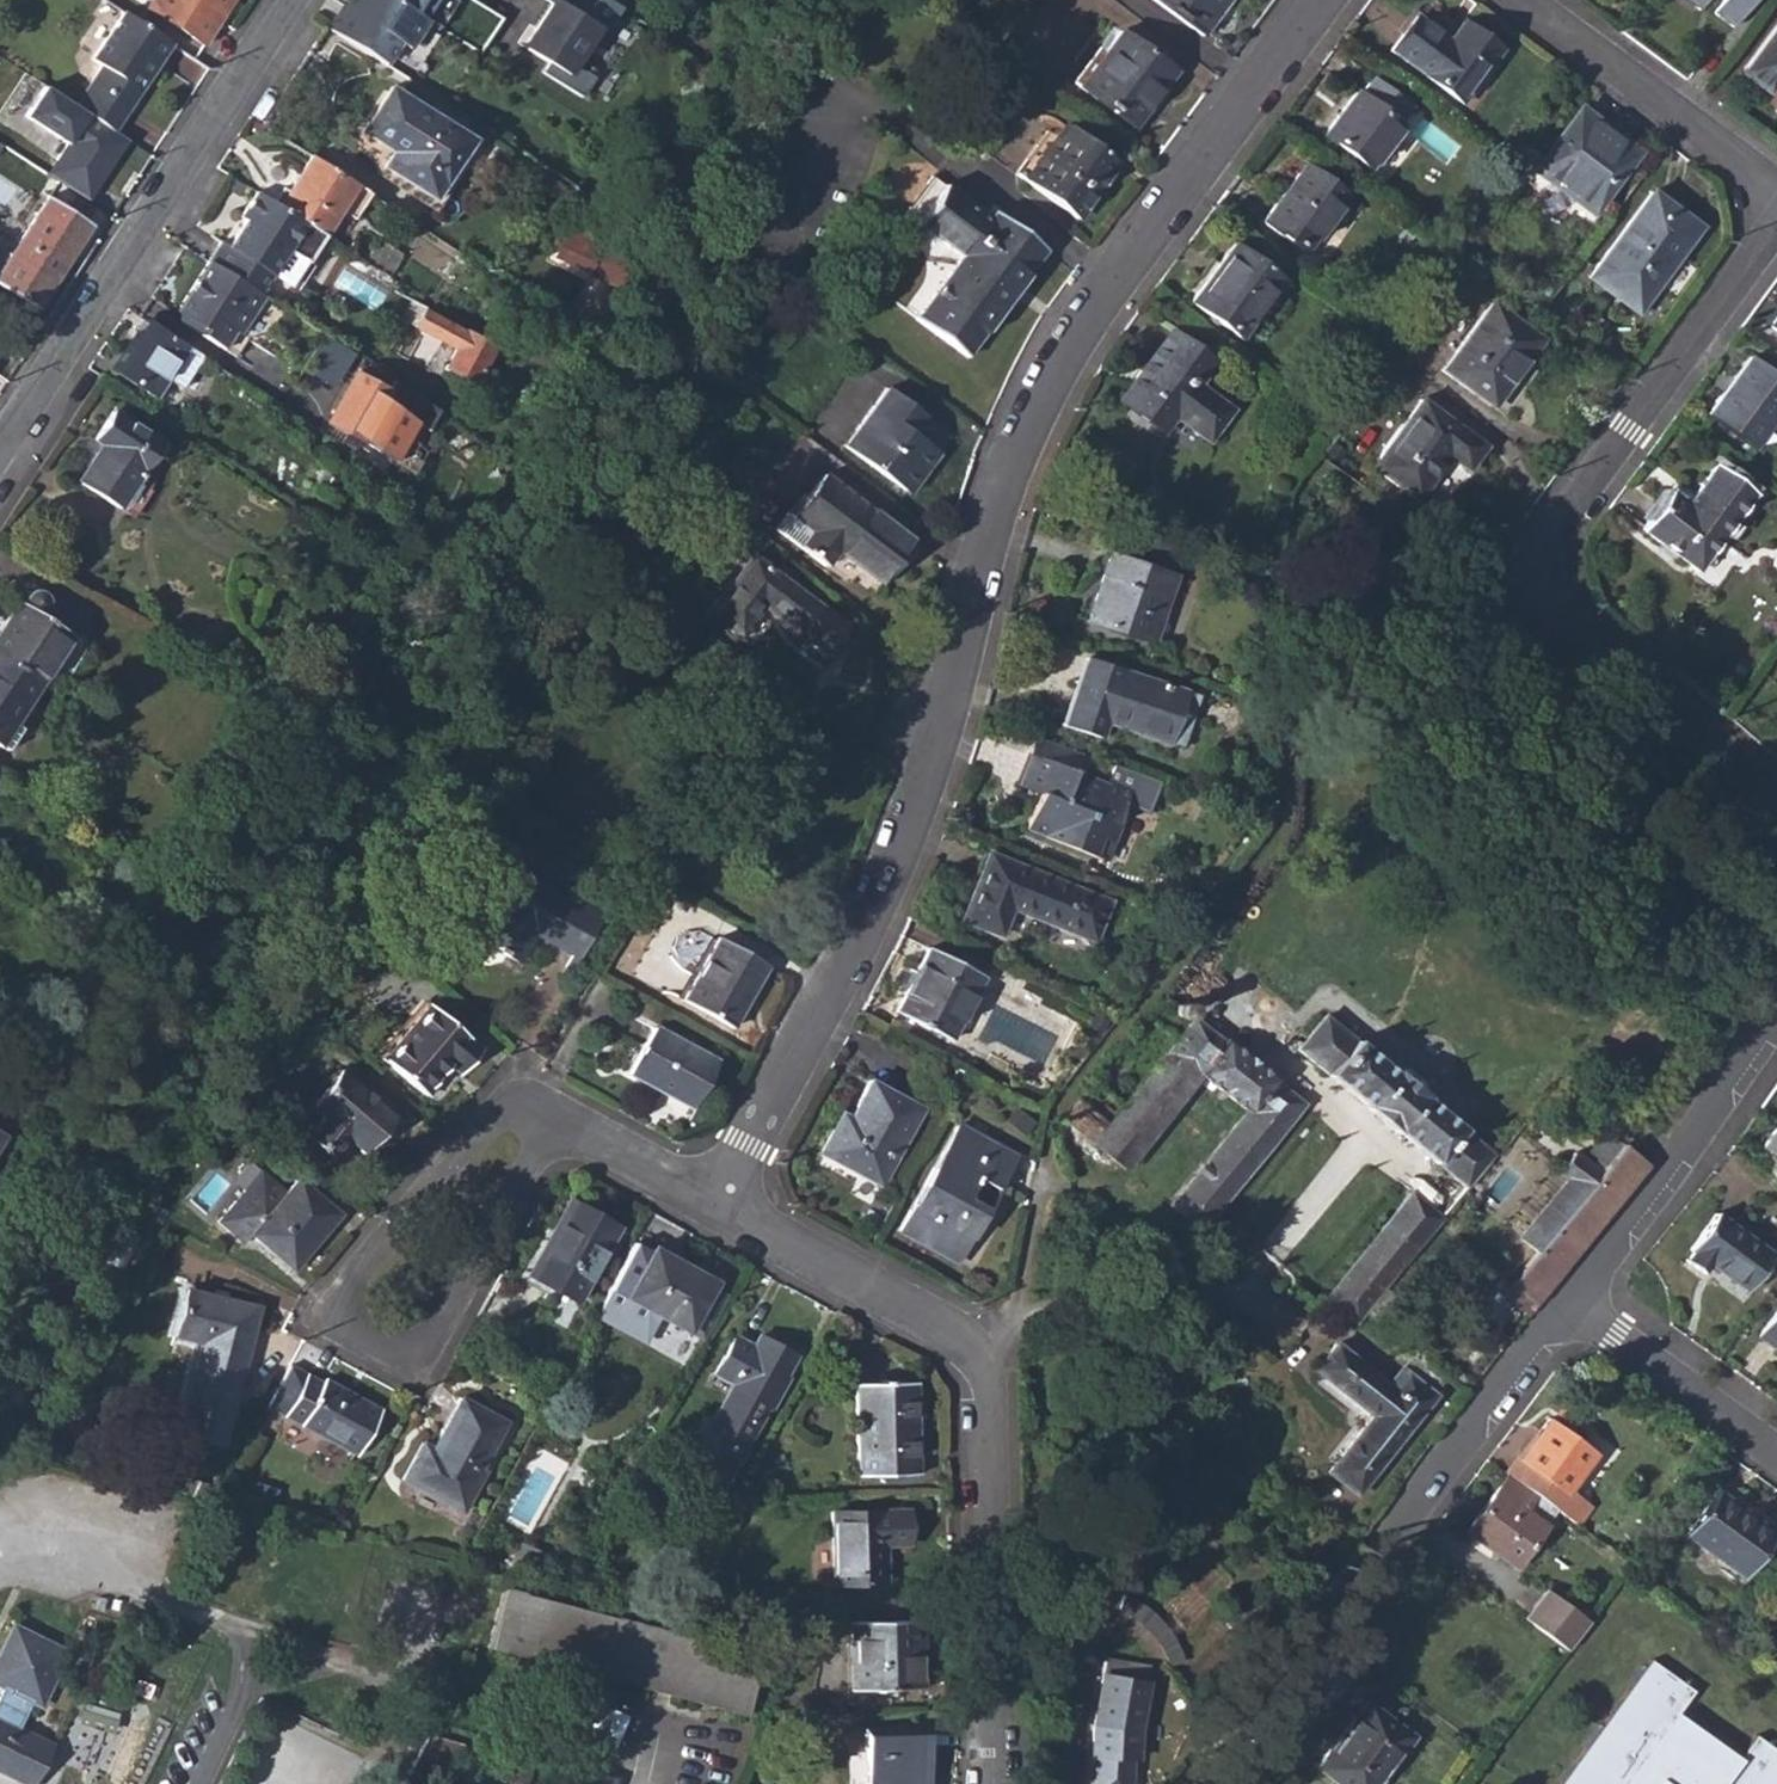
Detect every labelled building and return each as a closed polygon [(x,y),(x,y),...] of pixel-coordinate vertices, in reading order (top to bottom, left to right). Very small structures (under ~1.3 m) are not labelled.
[(202,45),(214,26),(199,16),(205,7),(213,12),(221,0),(152,0),(148,6),(146,8),(202,45)] [(214,26),(231,0),(221,0),(213,12),(205,7),(199,16),(214,26)] [(328,29),(386,66),(400,42),(410,49),(428,21),(423,18),(394,0),(352,0),(357,3),(352,12),(342,6),(328,29)] [(423,18),(435,0),(394,0),(423,18)] [(552,6),(536,31),(540,33),(528,51),(549,64),(542,74),(581,100),(593,79),(573,66),(597,30),(605,35),(622,10),(608,0),(598,0),(591,11),(575,0),(543,0),(552,6)] [(1201,35),(1227,0),(1154,0),(1201,35)] [(1711,14),(1731,29),(1752,0),(1721,0),(1711,14)] [(89,84),(120,105),(139,75),(147,80),(171,44),(122,12),(91,60),(101,66),(89,84)] [(1415,16),(1390,50),(1461,102),(1499,49),(1462,22),(1448,40),(1415,16)] [(1741,73),(1766,91),(1776,75),(1776,25),(1741,73)] [(1074,84),(1078,87),(1134,128),(1175,72),(1120,31),(1104,52),(1100,49),(1074,84)] [(1355,92),(1323,134),(1370,168),(1401,127),(1397,123),(1409,107),(1371,80),(1360,96),(1355,92)] [(74,106),(105,127),(120,105),(89,84),(74,106)] [(66,144),(56,160),(96,186),(127,141),(105,127),(74,106),(44,86),(25,116),(66,144)] [(392,87),(352,146),(433,199),(472,139),(392,87)] [(1579,109),(1534,170),(1592,212),(1633,158),(1599,133),(1603,127),(1579,109)] [(1016,173),(1025,181),(1075,218),(1116,163),(1067,125),(1057,138),(1048,131),(1016,173)] [(282,186),(272,202),(323,235),(324,235),(340,210),(356,185),(310,155),(288,190),(282,186)] [(96,186),(56,160),(46,175),(87,201),(96,186)] [(1304,163),(1261,221),(1304,253),(1347,195),(1304,163)] [(933,175),(905,213),(961,255),(913,318),(965,357),(1046,249),(993,211),(989,218),(933,175)] [(340,210),(355,219),(370,194),(356,185),(340,210)] [(220,241),(207,261),(258,293),(269,275),(289,288),(323,235),(272,202),(255,191),(239,217),(244,220),(228,246),(220,241)] [(1652,192),(1589,278),(1637,313),(1700,227),(1652,192)] [(46,197),(0,270),(0,285),(39,309),(92,225),(46,197)] [(574,227),(560,257),(631,290),(645,260),(574,227)] [(380,239),(366,261),(381,271),(395,247),(380,239)] [(1232,244),(1189,301),(1239,338),(1282,281),(1232,244)] [(366,261),(347,249),(345,252),(363,264),(366,261)] [(207,261),(176,311),(182,315),(204,329),(200,334),(235,356),(246,338),(238,333),(262,296),(258,293),(207,261)] [(1491,303),(1441,370),(1490,406),(1520,364),(1522,366),(1542,340),(1491,303)] [(415,304),(406,321),(459,350),(449,368),(478,383),(497,348),(415,304)] [(178,320),(200,334),(204,329),(182,315),(178,320)] [(147,321),(115,371),(156,398),(168,380),(182,388),(202,356),(147,321)] [(1130,385),(1120,400),(1163,431),(1174,416),(1207,441),(1230,409),(1197,385),(1213,363),(1173,333),(1133,387),(1130,385)] [(1707,414),(1752,447),(1776,413),(1776,377),(1749,356),(1707,414)] [(356,372),(329,423),(362,442),(363,440),(393,463),(415,424),(429,432),(440,412),(394,382),(390,391),(356,372)] [(886,388),(843,446),(904,491),(933,452),(914,437),(906,431),(919,414),(886,388)] [(1420,399),(1371,466),(1417,500),(1449,455),(1469,469),(1485,447),(1420,399)] [(100,442),(77,480),(118,506),(120,502),(128,507),(167,445),(109,411),(93,437),(100,442)] [(906,431),(914,437),(927,419),(919,414),(906,431)] [(1324,451),(1337,460),(1343,451),(1331,442),(1324,451)] [(1670,489),(1641,528),(1697,570),(1754,492),(1716,464),(1688,502),(1670,489)] [(823,474),(792,516),(811,531),(800,546),(826,566),(837,550),(882,584),(913,541),(823,474)] [(781,532),(800,546),(811,531),(792,516),(781,532)] [(734,546),(716,569),(731,581),(706,615),(736,638),(760,607),(829,655),(849,629),(734,546)] [(1108,554),(1086,621),(1153,642),(1175,577),(1108,554)] [(0,627),(0,659),(40,684),(72,635),(42,616),(48,609),(50,604),(49,598),(46,592),(40,589),(33,589),(28,591),(20,602),(17,601),(0,627)] [(1082,656),(1059,725),(1103,739),(1108,723),(1171,744),(1188,691),(1082,656)] [(9,751),(24,729),(15,724),(40,684),(0,659),(0,745),(9,751)] [(1029,755),(1017,785),(1038,794),(1024,829),(1092,855),(1099,836),(1109,840),(1123,803),(1147,812),(1159,781),(1114,765),(1107,783),(1085,775),(1092,757),(1034,737),(1027,754),(1029,755)] [(1109,840),(1099,836),(1092,855),(1101,859),(1109,840)] [(987,853),(960,920),(1000,936),(1011,908),(1095,941),(1110,901),(987,853)] [(522,877),(486,941),(499,948),(497,951),(518,963),(535,933),(574,955),(568,965),(575,969),(607,912),(588,900),(582,911),(522,877)] [(717,937),(682,1000),(731,1028),(767,965),(717,937)] [(928,948),(895,1011),(951,1040),(983,976),(928,948)] [(1172,1004),(1171,1012),(1178,1019),(1184,1019),(1190,1011),(1186,1002),(1180,1000),(1172,1004)] [(427,1003),(380,1058),(425,1096),(450,1066),(459,1074),(481,1048),(427,1003)] [(1323,1014),(1296,1047),(1367,1106),(1366,1107),(1396,1132),(1397,1130),(1466,1187),(1493,1154),(1424,1097),(1425,1096),(1395,1071),(1394,1073),(1323,1014)] [(1078,1101),(1062,1119),(1125,1170),(1203,1073),(1247,1108),(1169,1204),(1202,1230),(1205,1225),(1304,1104),(1272,1078),(1192,1017),(1106,1124),(1078,1101)] [(652,1026),(627,1072),(663,1091),(665,1087),(694,1103),(717,1062),(652,1026)] [(322,1118),(307,1137),(329,1156),(345,1137),(362,1153),(394,1116),(339,1069),(308,1106),(322,1118)] [(834,1123),(818,1153),(880,1186),(922,1108),(869,1080),(849,1117),(843,1129),(834,1123)] [(834,1123),(843,1129),(849,1117),(840,1112),(834,1123)] [(955,1125),(899,1228),(959,1262),(984,1216),(963,1205),(977,1178),(998,1189),(1015,1158),(955,1125)] [(1762,1146),(1776,1157),(1776,1127),(1776,1126),(1762,1146)] [(1537,1252),(1512,1284),(1537,1304),(1647,1167),(1622,1147),(1602,1173),(1575,1151),(1556,1175),(1564,1181),(1582,1196),(1537,1252)] [(287,1191),(262,1170),(226,1212),(219,1220),(245,1242),(251,1234),(253,1236),(288,1266),(318,1230),(322,1234),(329,1227),(339,1215),(297,1179),(287,1191)] [(963,1205),(984,1216),(998,1189),(977,1178),(963,1205)] [(1517,1237),(1537,1252),(1582,1196),(1564,1181),(1517,1237)] [(1362,1315),(1441,1217),(1411,1193),(1390,1219),(1326,1297),(1356,1322),(1362,1315)] [(546,1240),(528,1274),(577,1301),(618,1228),(574,1203),(551,1243),(546,1240)] [(1715,1215),(1689,1250),(1691,1252),(1684,1261),(1699,1273),(1706,1264),(1744,1291),(1771,1254),(1715,1215)] [(651,1247),(624,1298),(699,1338),(723,1292),(713,1286),(682,1269),(684,1265),(651,1247)] [(715,1281),(684,1265),(682,1269),(713,1286),(715,1281)] [(1504,1293),(1529,1314),(1537,1304),(1512,1284),(1504,1293)] [(200,1342),(179,1435),(226,1445),(259,1306),(186,1288),(174,1336),(200,1342)] [(1758,1335),(1776,1348),(1776,1309),(1758,1335)] [(731,1335),(710,1371),(730,1382),(741,1388),(721,1427),(710,1422),(694,1454),(713,1463),(707,1475),(714,1478),(706,1492),(720,1498),(796,1356),(755,1335),(749,1344),(731,1335)] [(1335,1345),(1316,1369),(1374,1415),(1331,1471),(1357,1491),(1445,1380),(1412,1354),(1387,1385),(1335,1345)] [(288,1364),(264,1404),(352,1457),(378,1414),(360,1404),(357,1406),(341,1397),(344,1393),(321,1379),(319,1382),(288,1364)] [(854,1382),(856,1475),(917,1474),(916,1381),(854,1382)] [(710,1422),(721,1427),(741,1388),(730,1382),(710,1422)] [(415,1455),(401,1479),(462,1513),(484,1472),(480,1470),(506,1422),(460,1397),(432,1449),(426,1461),(415,1455)] [(1549,1419),(1508,1476),(1556,1510),(1576,1525),(1588,1508),(1568,1494),(1598,1454),(1549,1419)] [(415,1455),(426,1461),(432,1449),(421,1443),(415,1455)] [(688,1466),(707,1475),(713,1463),(694,1454),(688,1466)] [(1508,1476),(1467,1532),(1515,1567),(1556,1510),(1508,1476)] [(1742,1577),(1774,1534),(1715,1490),(1684,1534),(1742,1577)] [(831,1512),(832,1584),(884,1583),(884,1545),(907,1545),(907,1510),(831,1512)] [(503,1586),(487,1645),(745,1715),(761,1657),(503,1586)] [(1546,1589),(1523,1617),(1567,1650),(1588,1622),(1546,1589)] [(1176,1645),(1168,1630),(1153,1613),(1140,1603),(1124,1596),(1118,1609),(1132,1616),(1143,1624),(1155,1638),(1162,1651),(1168,1665),(1182,1659),(1176,1645)] [(849,1621),(851,1690),(919,1688),(918,1647),(922,1647),(922,1619),(849,1621)] [(25,1783),(34,1783),(53,1743),(18,1727),(30,1702),(40,1708),(67,1651),(12,1624),(0,1649),(0,1686),(1,1687),(0,1689),(0,1772),(25,1783)] [(1754,1736),(1736,1761),(1675,1717),(1693,1692),(1649,1661),(1561,1783),(1776,1783),(1776,1752),(1754,1736)] [(1100,1673),(1091,1724),(1088,1783),(1127,1783),(1129,1758),(1135,1758),(1136,1730),(1145,1681),(1100,1673)] [(1317,1768),(1338,1783),(1376,1783),(1412,1735),(1366,1701),(1317,1768)] [(867,1783),(923,1783),(922,1755),(927,1755),(926,1727),(865,1729),(867,1783)] [(403,1783),(447,1783),(466,1745),(428,1734),(403,1783)] [(559,1770),(555,1783),(609,1783),(559,1770)]
